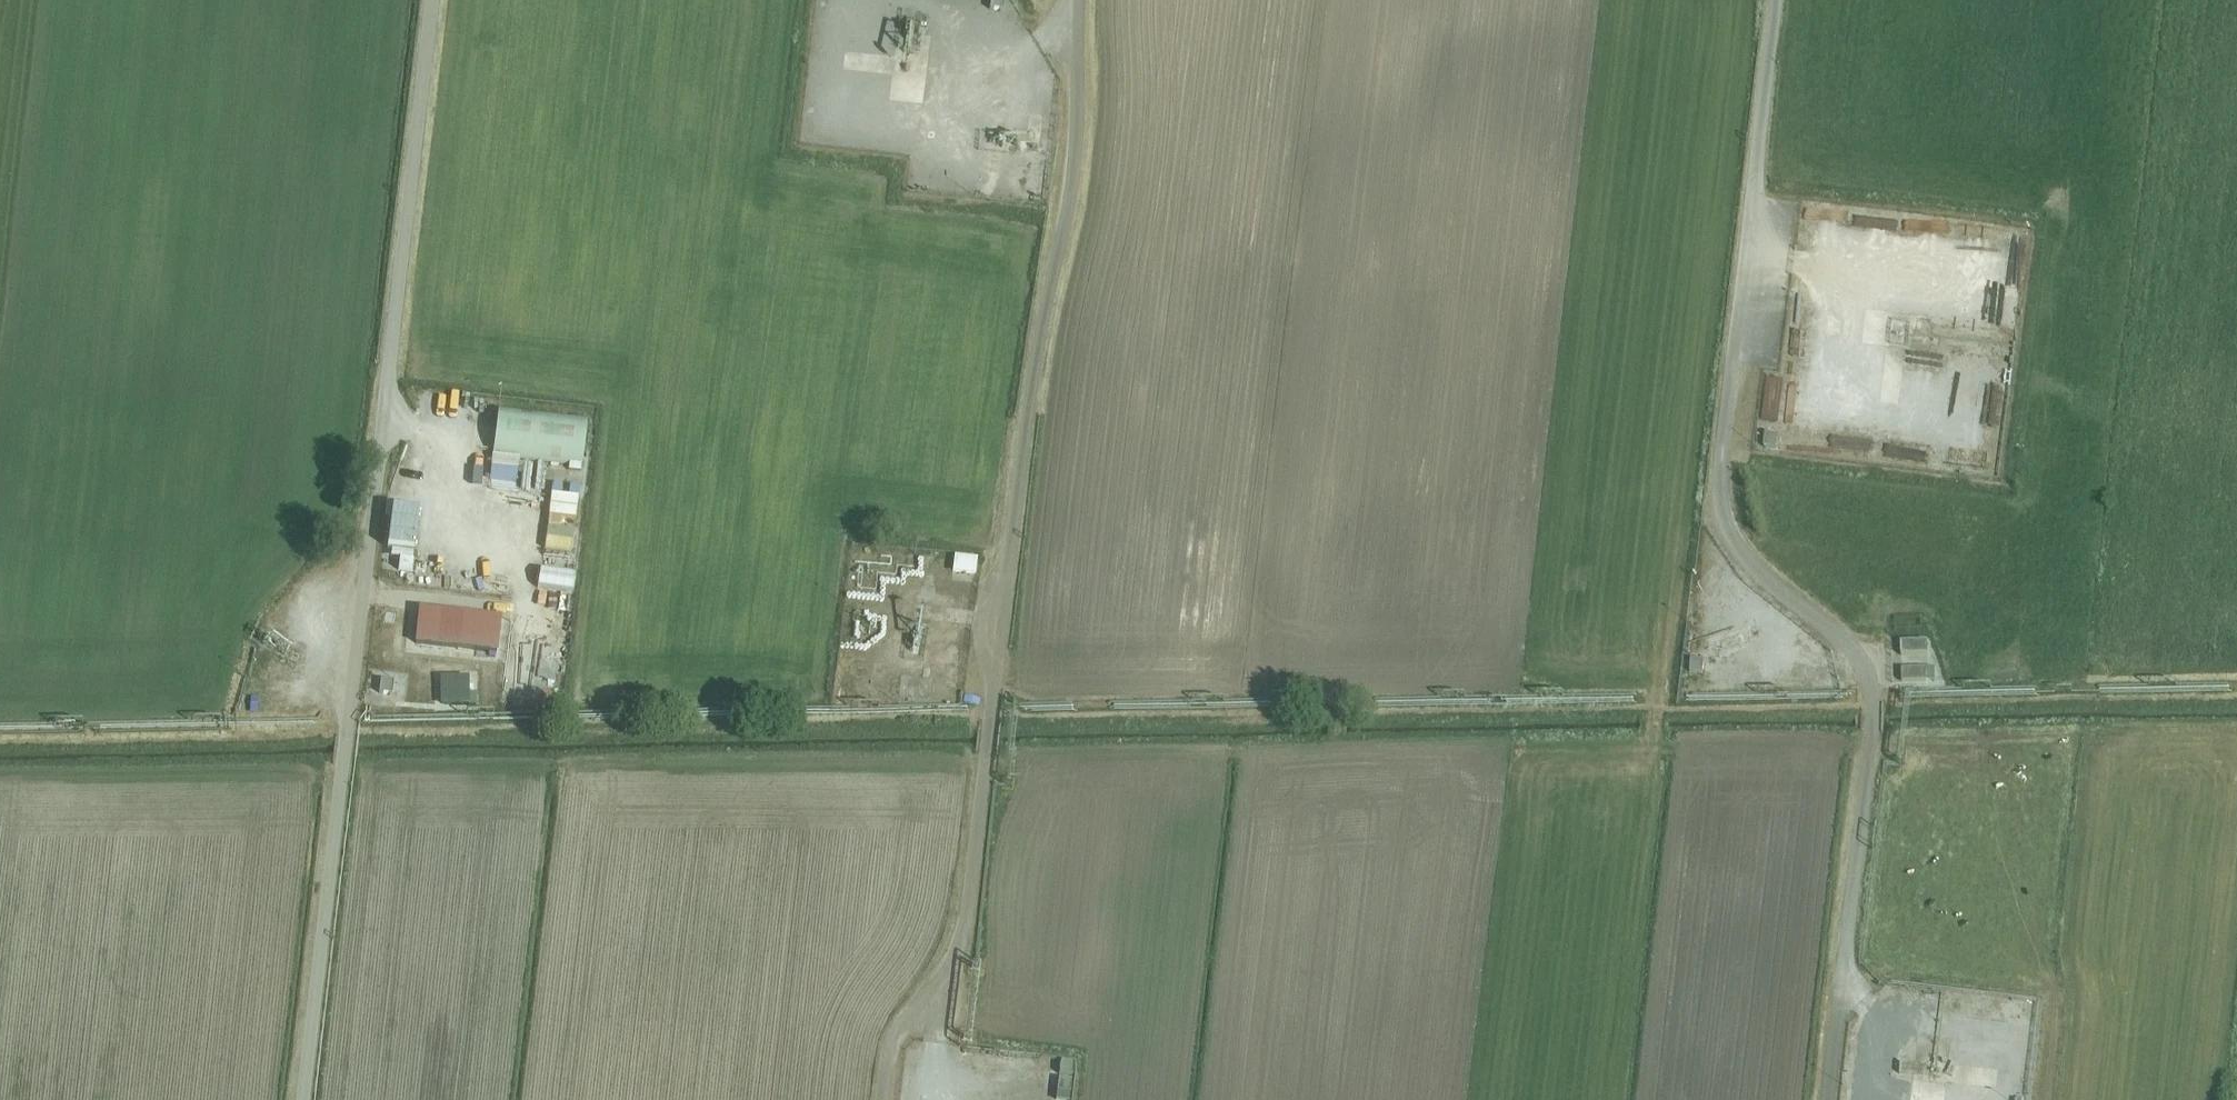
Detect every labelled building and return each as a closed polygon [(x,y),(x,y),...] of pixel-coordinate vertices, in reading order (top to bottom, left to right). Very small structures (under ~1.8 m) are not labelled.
[(1785,421),(1759,421),(1759,448),(1785,448),(1785,421)] [(583,461),(584,453),(582,445),(580,441),(576,436),(572,433),(567,431),(560,431),(551,433),(544,438),(542,441),(540,446),(538,454),(540,462),(542,466),(546,471),(553,475),(559,476),(564,476),(572,473),(578,468),(583,461)] [(568,526),(570,517),(568,509),(566,505),(563,501),(556,496),(551,494),(544,494),(537,496),(531,499),(528,502),(525,507),(523,511),(523,518),(525,527),(528,532),(530,535),(537,539),(540,540),(547,541),(552,540),(556,539),(561,536),(564,533),(568,526)] [(490,606),(407,600),(404,644),(487,650),(490,606)]
